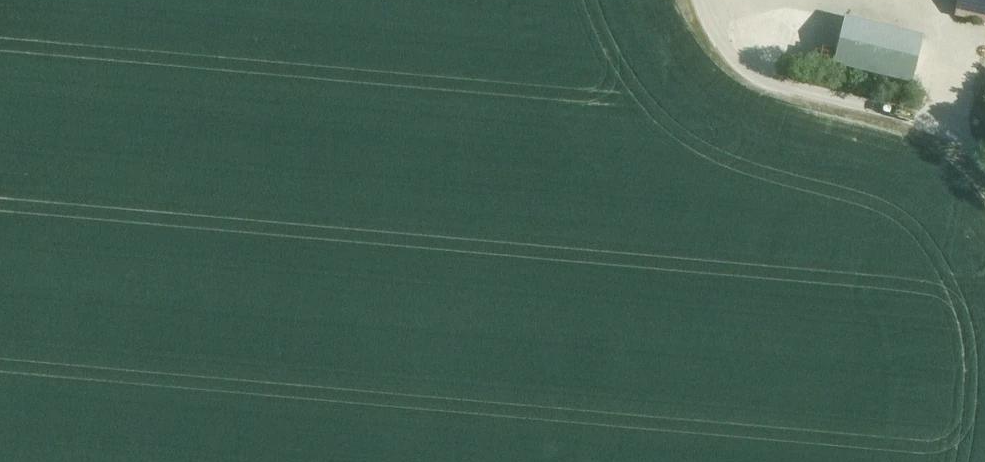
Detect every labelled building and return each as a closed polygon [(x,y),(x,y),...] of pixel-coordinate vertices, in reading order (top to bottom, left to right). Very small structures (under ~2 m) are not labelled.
[(956,15),(984,21),(984,0),(959,0),(956,15)] [(922,44),(844,25),(833,73),(910,92),(922,44)]
